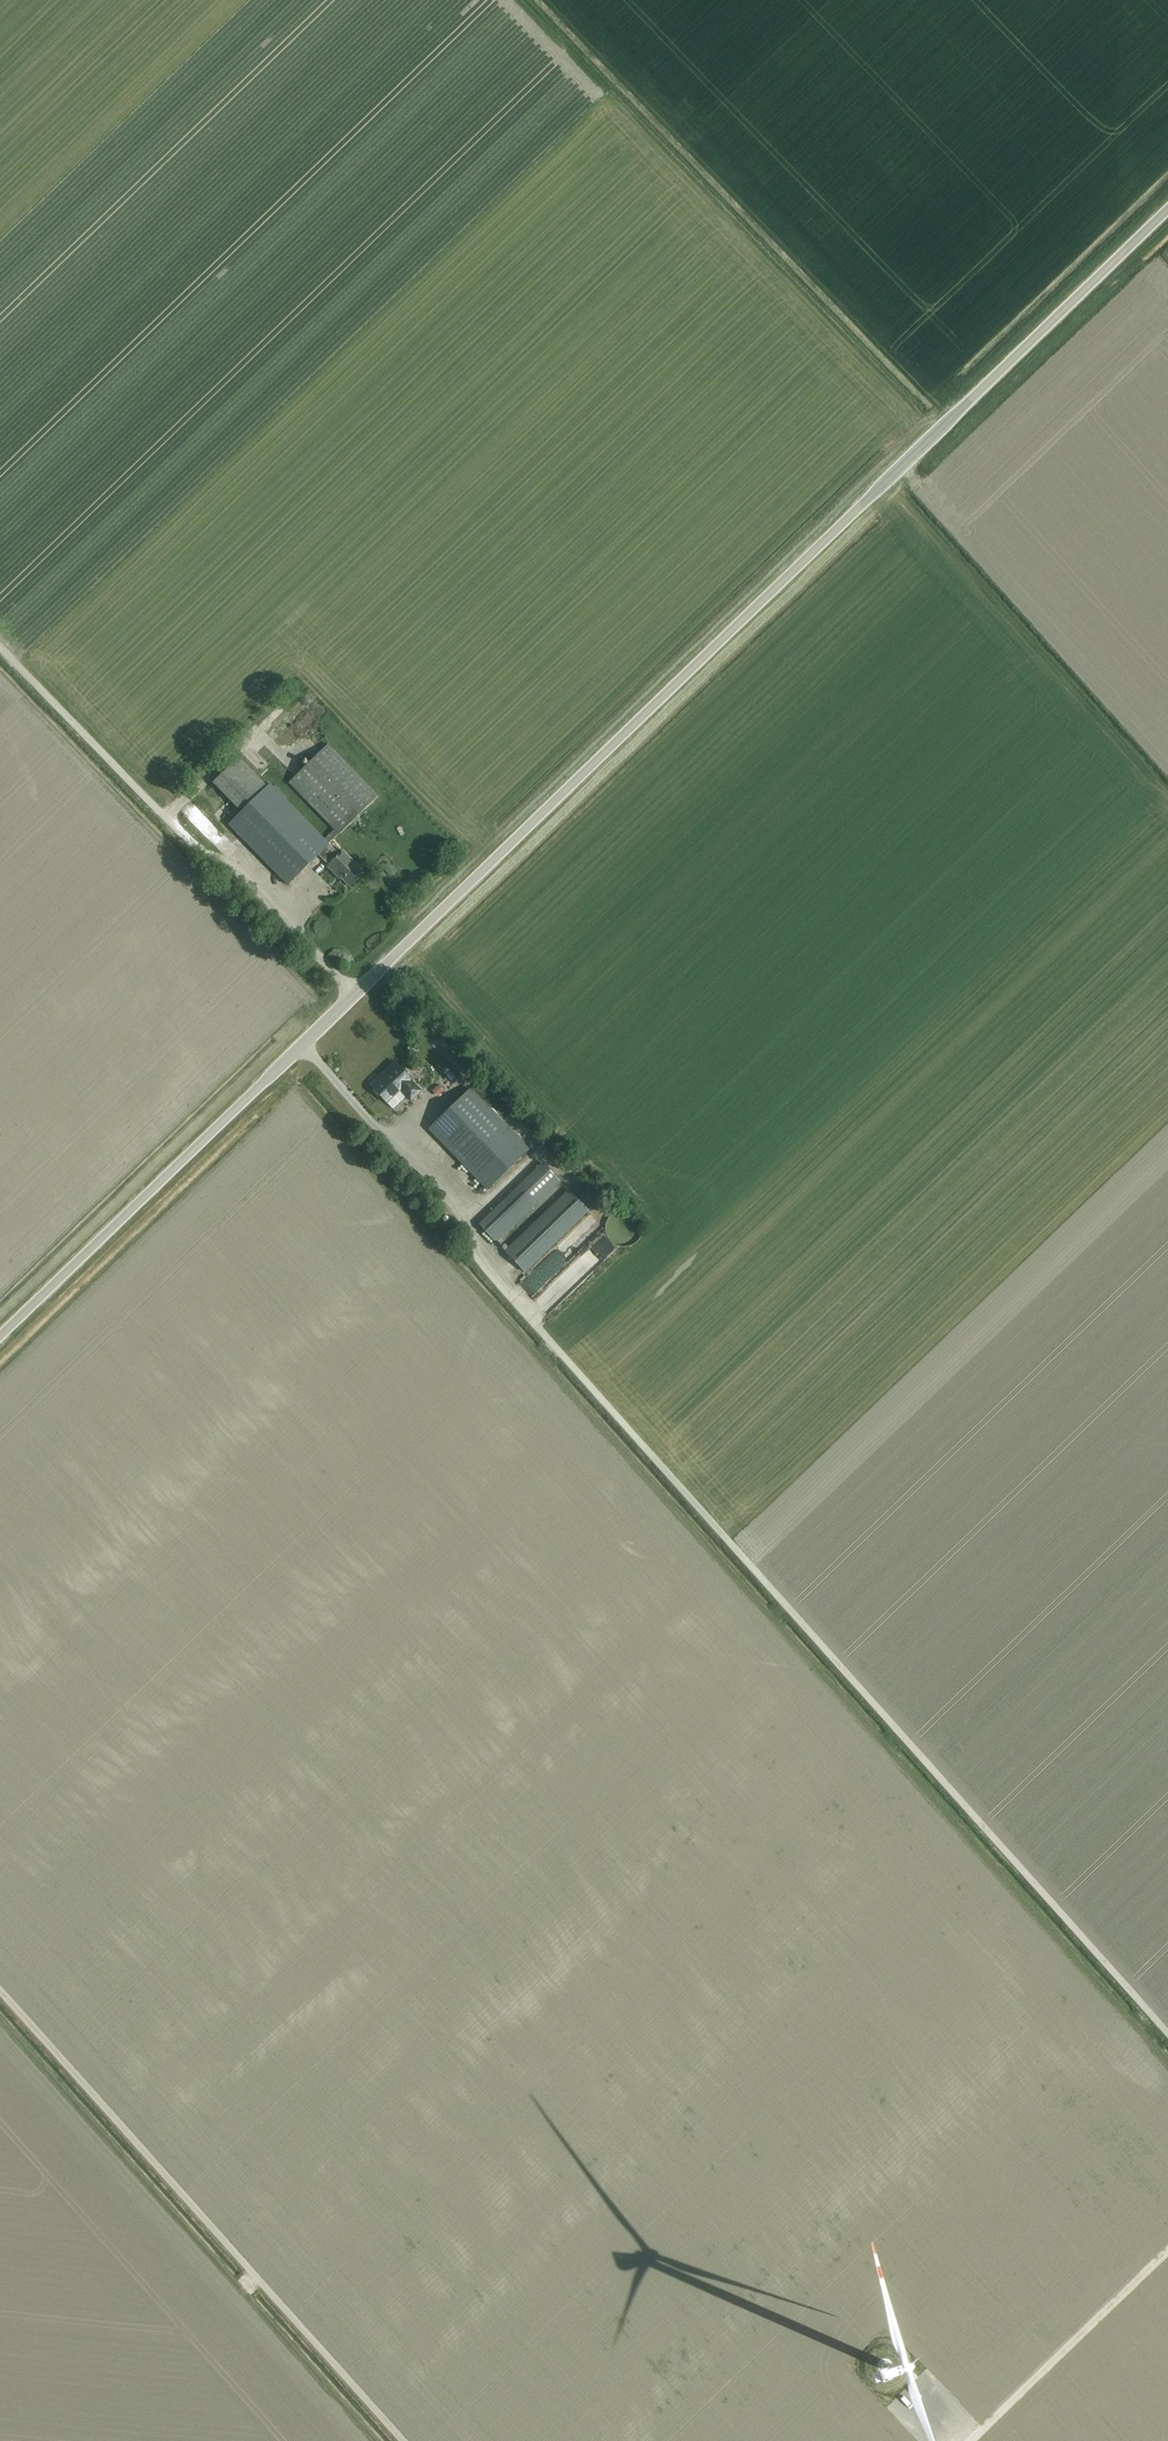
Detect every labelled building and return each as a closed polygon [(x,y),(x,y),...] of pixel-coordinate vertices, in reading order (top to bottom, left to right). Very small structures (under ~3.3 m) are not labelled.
[(287,885),(318,855),(329,844),(378,796),(328,744),(289,783),(334,830),(324,840),(270,784),(267,786),(238,757),(212,782),(241,812),(228,824),(287,885)] [(211,837),(215,850),(224,846),(220,834),(211,837)] [(339,855),(329,844),(318,855),(328,865),(327,866),(336,876),(338,875),(349,887),(364,873),(343,851),(339,855)] [(410,1101),(420,1091),(410,1080),(411,1079),(394,1062),(370,1085),(386,1103),(399,1090),(410,1101)] [(487,1189),(528,1149),(470,1089),(428,1129),(487,1189)] [(496,1242),(559,1181),(541,1163),(478,1224),(496,1242)] [(524,1271),(587,1211),(567,1190),(504,1251),(524,1271)] [(240,2288),(252,2300),(258,2295),(246,2283),(240,2288)] [(897,2367),(897,2366),(897,2364),(897,2363),(896,2361),(896,2360),(895,2359),(894,2357),(893,2356),(891,2355),(890,2355),(889,2354),(887,2354),(886,2354),(884,2354),(883,2354),(881,2354),(880,2355),(879,2355),(877,2356),(876,2357),(875,2359),(874,2360),(874,2361),(873,2363),(873,2364),(873,2366),(873,2367),(873,2369),(874,2370),(874,2371),(875,2373),(876,2374),(877,2375),(879,2376),(880,2377),(881,2377),(883,2377),(884,2378),(886,2378),(887,2377),(889,2377),(890,2377),(891,2376),(893,2375),(894,2374),(895,2373),(896,2371),(896,2370),(897,2369),(897,2367)]
